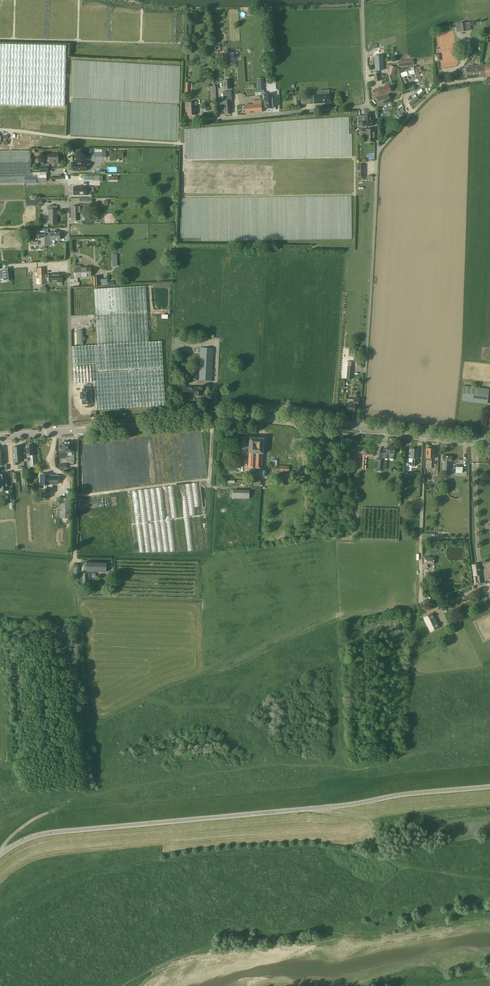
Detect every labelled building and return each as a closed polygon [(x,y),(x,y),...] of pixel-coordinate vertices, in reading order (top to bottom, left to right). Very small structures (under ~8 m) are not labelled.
[(460,23),(461,32),(470,31),(469,22),(460,23)] [(0,44),(0,104),(65,106),(67,46),(0,44)] [(384,70),(383,60),(374,60),(375,71),(378,70),(378,73),(384,72),(384,70)] [(482,77),(486,76),(486,77),(489,76),(489,65),(489,64),(485,65),(481,65),(482,77)] [(482,77),(481,65),(466,67),(467,79),(482,77)] [(391,92),(390,89),(393,88),(391,81),(385,84),(385,86),(373,90),(374,94),(378,92),(380,96),(391,92)] [(411,92),(409,86),(408,84),(404,85),(405,88),(401,90),(403,95),(411,92)] [(314,102),(314,104),(330,102),(329,94),(310,96),(310,102),(314,102)] [(390,101),(388,94),(376,98),(379,105),(390,101)] [(273,95),(265,95),(265,108),(273,108),(273,95)] [(262,112),(261,100),(253,100),(254,105),(245,105),(246,113),(262,112)] [(399,120),(404,115),(401,110),(395,115),(399,120)] [(365,116),(358,116),(358,126),(362,125),(362,126),(373,126),(373,121),(371,121),(370,114),(365,114),(365,116)] [(360,134),(366,134),(366,141),(374,141),(374,129),(360,129),(360,134)] [(25,183),(37,183),(37,182),(47,182),(47,172),(48,172),(48,166),(44,166),(44,163),(39,163),(40,166),(40,172),(31,173),(30,150),(0,151),(0,184),(25,183)] [(121,158),(121,152),(110,152),(110,160),(114,160),(114,159),(116,159),(116,158),(121,158)] [(92,187),(74,187),(74,195),(92,195),(92,187)] [(72,206),(72,211),(77,211),(77,213),(80,213),(80,214),(85,214),(85,205),(79,205),(79,206),(72,206)] [(49,210),(49,220),(49,224),(57,224),(57,209),(54,209),(54,206),(48,206),(48,210),(49,210)] [(60,240),(60,233),(51,233),(48,233),(48,230),(39,230),(39,238),(45,237),(45,246),(52,245),(52,241),(55,241),(55,240),(60,240)] [(11,280),(10,268),(3,268),(4,280),(11,280)] [(63,282),(62,274),(44,274),(44,268),(37,268),(38,284),(44,284),(44,278),(49,278),(49,282),(63,282)] [(75,277),(91,276),(91,268),(75,268),(75,277)] [(74,383),(93,382),(95,410),(166,405),(162,341),(149,342),(148,318),(146,286),(94,289),(96,314),(98,345),(72,346),(74,383)] [(200,380),(212,381),(214,348),(201,348),(200,380)] [(77,394),(77,399),(76,399),(78,399),(78,404),(81,404),(81,408),(86,408),(86,404),(87,404),(87,390),(86,390),(86,386),(80,386),(80,390),(78,390),(78,393),(76,393),(76,394),(77,394)] [(462,400),(487,403),(489,388),(464,386),(462,400)] [(192,396),(199,396),(199,387),(183,387),(182,396),(192,396)] [(347,411),(354,412),(355,405),(359,405),(360,398),(353,397),(353,399),(348,398),(347,403),(348,403),(347,411)] [(255,468),(257,438),(250,438),(248,468),(255,468)] [(264,438),(257,438),(255,468),(262,468),(264,438)] [(73,451),(72,442),(63,443),(64,452),(59,452),(60,459),(64,458),(64,457),(68,457),(68,452),(73,451)] [(27,455),(30,455),(31,467),(37,467),(35,451),(33,451),(33,445),(26,446),(27,455)] [(378,458),(389,459),(389,453),(394,454),(395,447),(387,446),(387,453),(378,452),(378,458)] [(12,447),(13,458),(23,457),(22,447),(12,447)] [(432,458),(435,458),(435,449),(426,448),(426,458),(425,468),(432,468),(432,458)] [(417,466),(417,459),(418,450),(411,449),(410,458),(413,458),(412,465),(417,466)] [(365,456),(373,456),(373,454),(363,453),(362,469),(364,469),(365,456)] [(451,461),(452,461),(452,456),(442,456),(442,461),(444,461),(443,475),(449,476),(449,467),(451,467),(451,461)] [(23,457),(13,458),(14,465),(18,464),(18,462),(23,462),(23,457)] [(382,468),(383,468),(386,469),(387,460),(384,460),(378,459),(375,459),(374,471),(381,471),(382,468)] [(7,474),(0,475),(0,491),(8,490),(7,474)] [(59,483),(59,476),(50,476),(50,475),(41,475),(41,479),(40,479),(41,484),(50,484),(50,483),(59,483)] [(276,484),(283,484),(283,477),(276,477),(276,478),(271,478),(271,483),(271,488),(276,488),(276,484)] [(264,483),(261,483),(261,479),(255,478),(254,482),(252,482),(252,488),(261,488),(261,492),(265,492),(264,494),(267,495),(268,492),(266,491),(267,487),(265,487),(265,486),(264,486),(264,483)] [(190,484),(132,490),(136,525),(141,519),(153,522),(143,526),(155,525),(156,523),(160,507),(162,518),(164,507),(166,521),(191,518),(192,515),(195,542),(178,544),(182,527),(173,528),(174,537),(168,545),(167,541),(163,543),(164,552),(166,546),(206,556),(198,482),(191,491),(190,484)] [(233,499),(249,499),(249,490),(233,490),(233,499)] [(60,518),(71,518),(71,498),(61,498),(60,518)] [(435,564),(434,557),(430,557),(430,556),(428,556),(428,557),(424,558),(424,564),(425,564),(425,568),(429,568),(429,567),(430,567),(430,565),(429,565),(429,564),(435,564)] [(87,571),(106,572),(106,562),(87,561),(87,571)] [(473,576),(474,584),(474,586),(482,585),(481,575),(480,563),(471,565),(473,576)] [(92,576),(92,573),(82,573),(83,585),(89,585),(88,576),(92,576)] [(432,613),(422,618),(430,633),(440,628),(432,613)]
